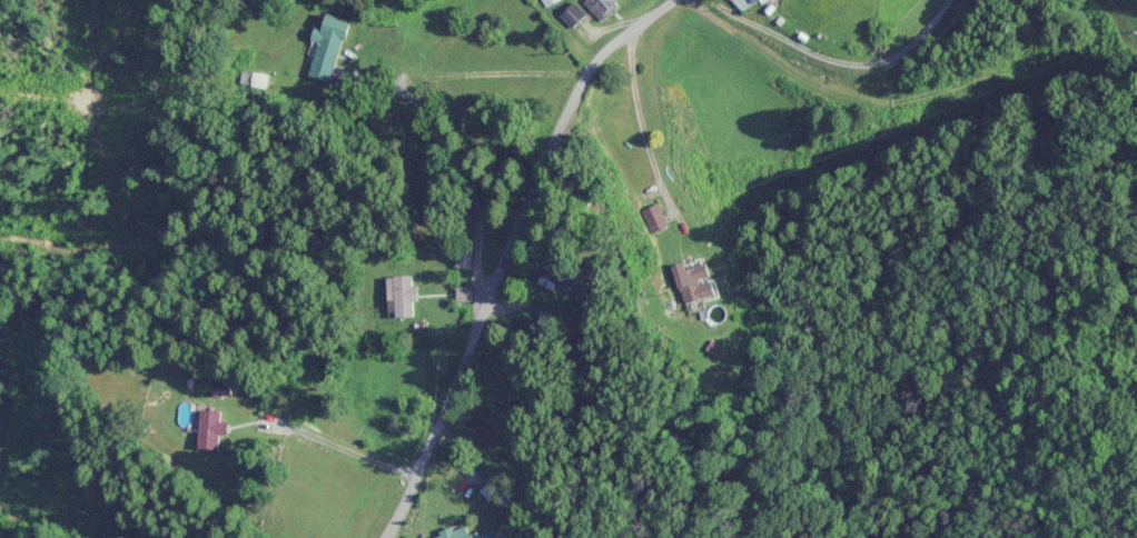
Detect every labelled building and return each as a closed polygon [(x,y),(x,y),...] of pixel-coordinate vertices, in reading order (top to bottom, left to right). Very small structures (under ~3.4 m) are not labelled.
[(601,20),(629,0),(586,0),(601,20)] [(742,14),(765,0),(734,0),(742,14)] [(588,15),(576,3),(563,16),(575,28),(588,15)] [(351,23),(322,14),(314,41),(320,43),(310,77),(333,84),(351,23)] [(670,227),(661,204),(643,212),(653,234),(670,227)] [(461,269),(472,269),(472,251),(461,251),(461,269)] [(685,264),(672,269),(688,307),(718,294),(705,263),(688,271),(685,264)] [(543,289),(576,289),(576,269),(543,269),(543,289)] [(390,319),(419,317),(417,277),(388,278),(390,319)] [(459,302),(472,302),(472,290),(459,290),(459,302)] [(184,430),(199,428),(196,403),(180,405),(184,430)] [(199,451),(219,452),(220,436),(229,437),(230,422),(223,422),(223,411),(201,410),(199,451)] [(502,492),(492,482),(482,492),(492,502),(502,492)] [(491,532),(471,537),(468,526),(433,537),(493,537),(491,532)]
